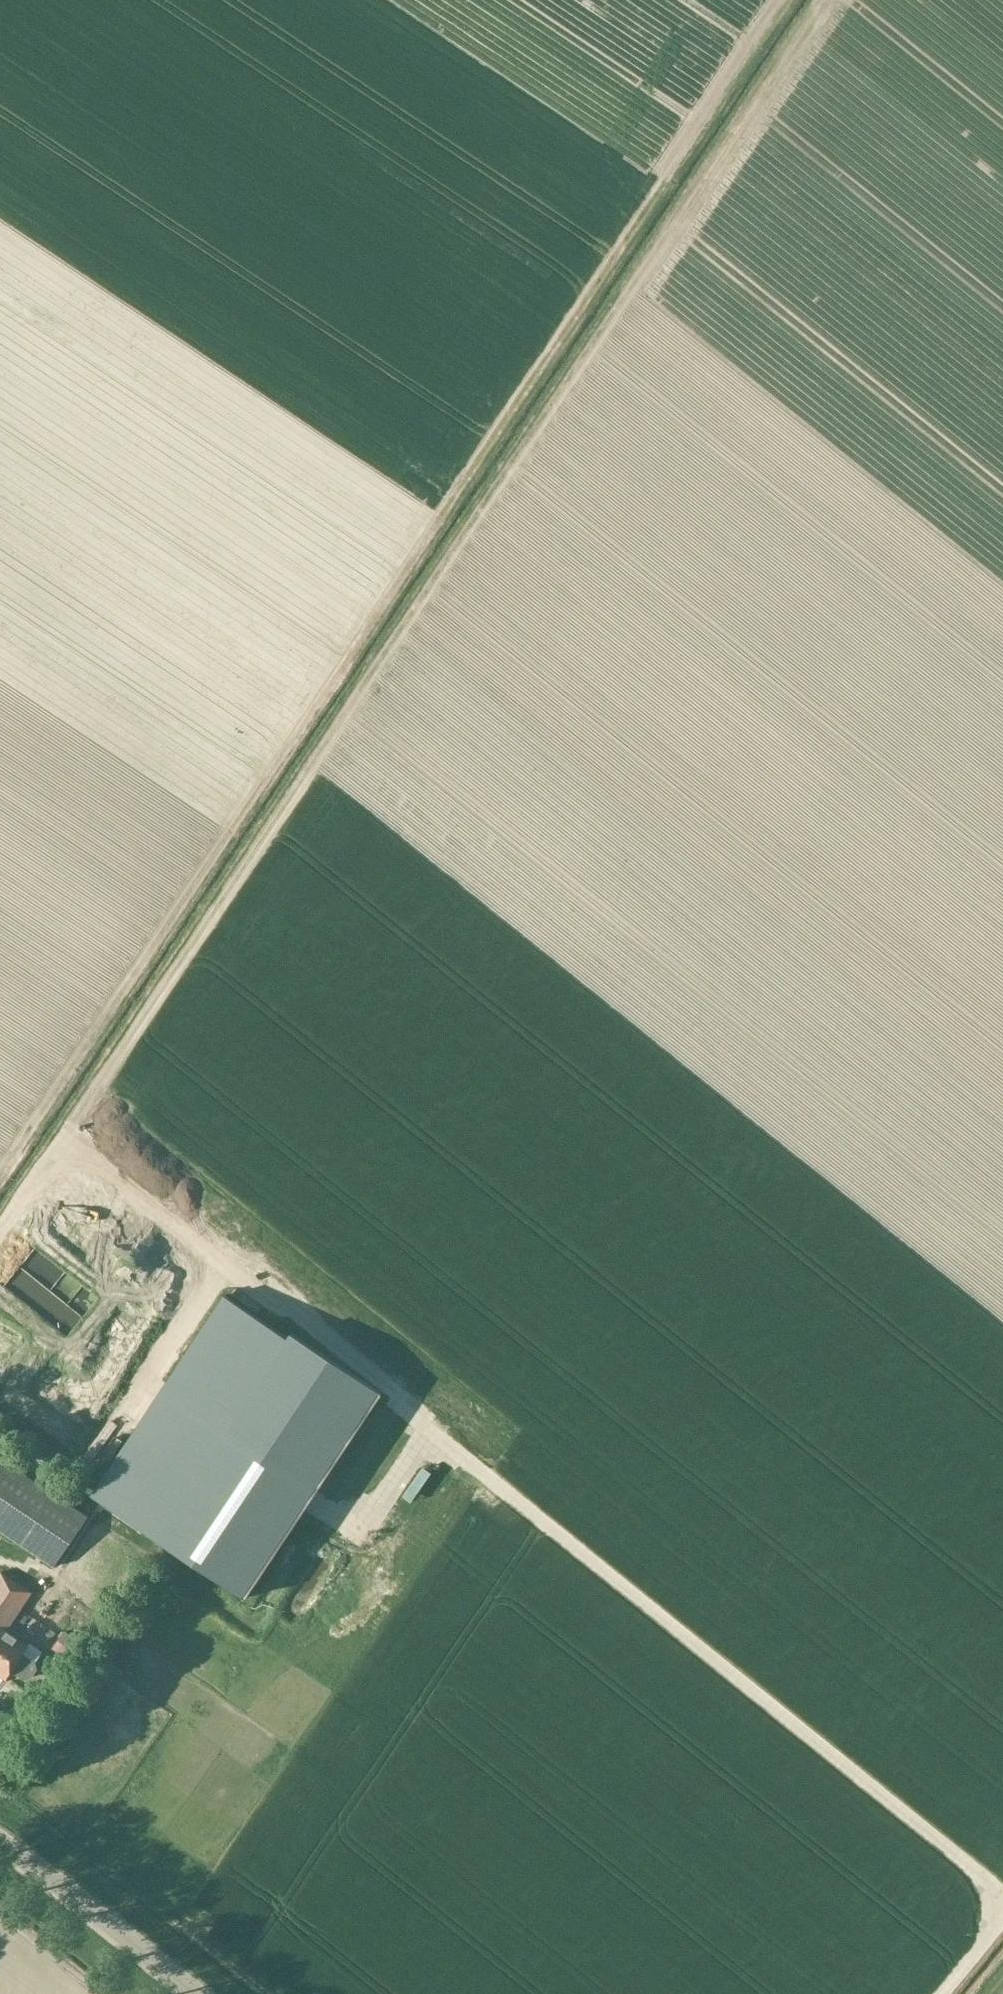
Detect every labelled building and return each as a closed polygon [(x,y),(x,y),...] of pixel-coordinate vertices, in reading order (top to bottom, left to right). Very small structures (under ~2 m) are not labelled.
[(66,1331),(78,1318),(59,1300),(49,1312),(44,1307),(54,1296),(49,1292),(37,1305),(66,1331)] [(225,1295),(92,1496),(246,1598),(379,1398),(225,1295)] [(54,1568),(88,1517),(0,1457),(0,1532),(54,1568)] [(23,1654),(28,1646),(6,1631),(31,1593),(1,1573),(0,1575),(0,1675),(6,1679),(11,1672),(24,1680),(32,1679),(38,1670),(36,1662),(23,1654)]
